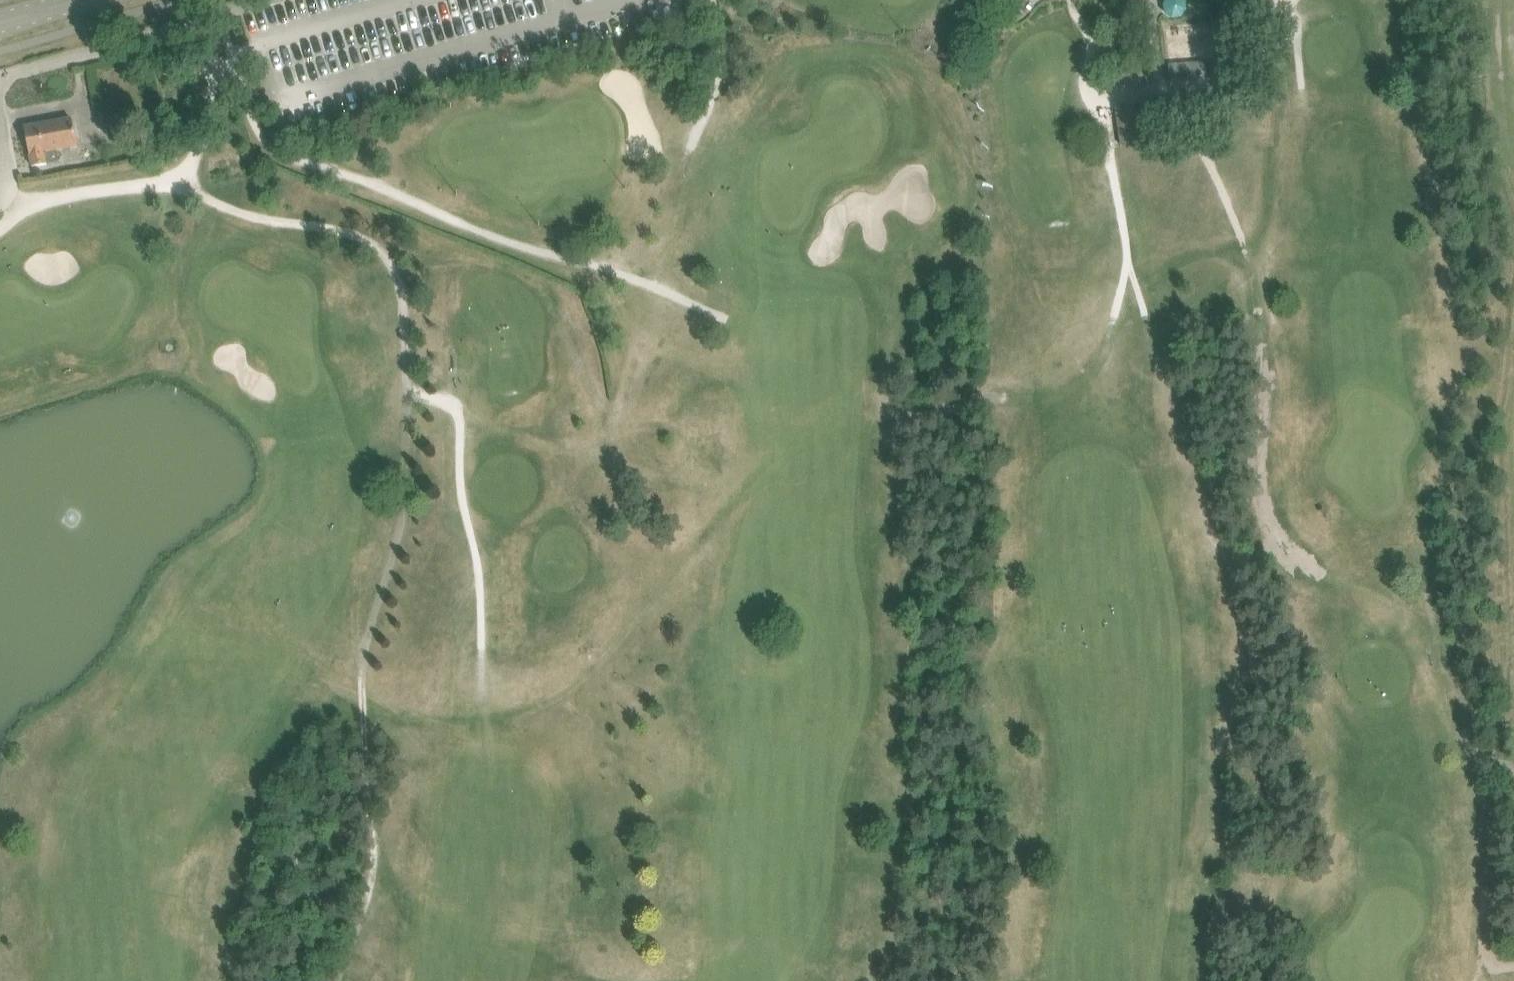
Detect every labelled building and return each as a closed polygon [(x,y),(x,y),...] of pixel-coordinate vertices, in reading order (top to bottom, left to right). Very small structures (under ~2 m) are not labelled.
[(77,146),(72,119),(24,127),(29,155),(31,167),(46,164),(44,152),(77,146)]
